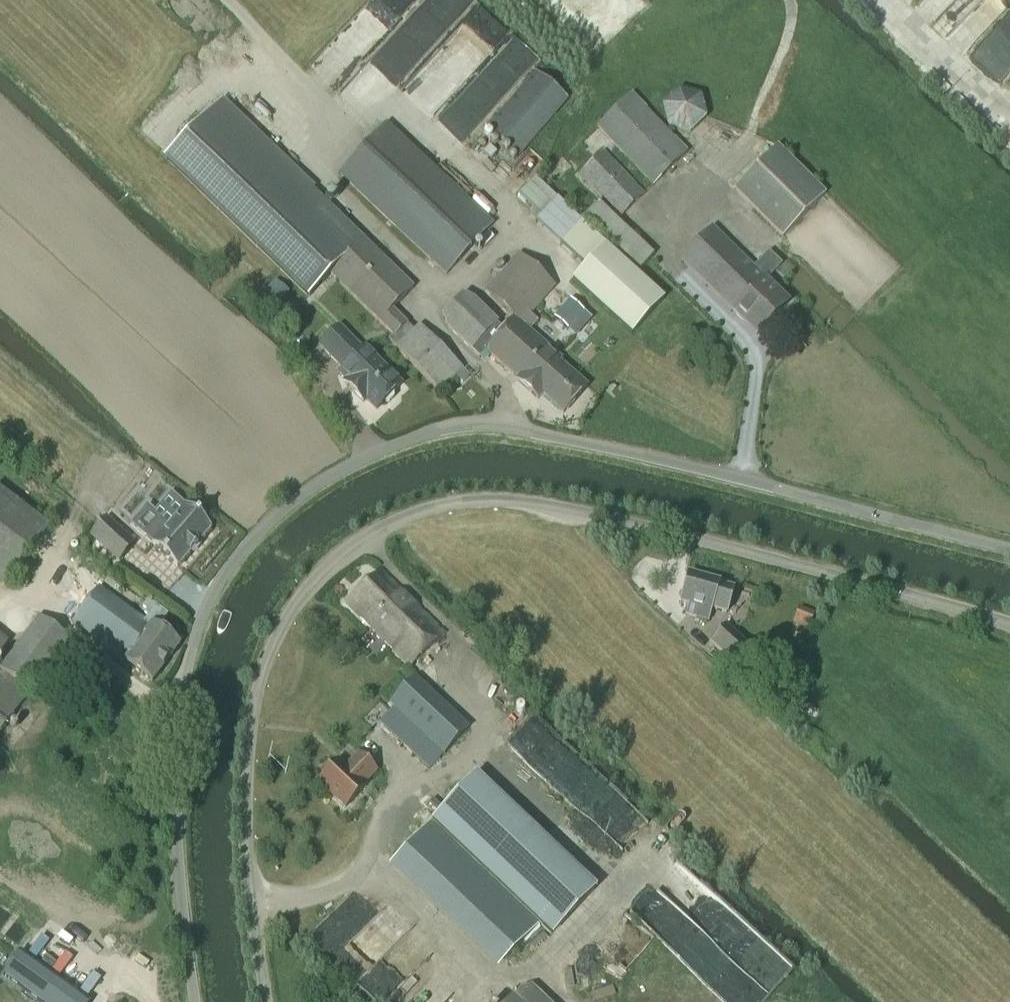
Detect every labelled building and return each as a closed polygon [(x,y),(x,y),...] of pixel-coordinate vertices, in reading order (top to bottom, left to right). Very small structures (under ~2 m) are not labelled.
[(567,100),(534,71),(485,128),(517,157),(567,100)] [(652,184),(685,152),(630,94),(597,125),(652,184)] [(309,299),(332,276),(394,336),(406,323),(392,309),(413,287),(222,102),(166,160),(309,299)] [(446,274),(493,223),(385,123),(338,173),(446,274)] [(783,236),(825,192),(776,145),(733,189),(783,236)] [(578,174),(618,217),(643,193),(603,151),(578,174)] [(556,198),(534,177),(518,196),(541,217),(536,222),(585,266),(572,280),(631,335),(664,298),(556,198)] [(681,259),(733,310),(733,311),(756,334),(789,301),(766,279),(781,264),(768,252),(753,267),(712,227),(681,259)] [(542,394),(563,413),(586,386),(558,361),(561,358),(528,329),(537,319),(531,313),(555,285),(519,253),(485,291),(514,317),(485,349),(518,378),(516,380),(537,399),(542,394)] [(461,295),(441,315),(446,327),(471,350),(478,357),(485,349),(502,331),(496,325),(498,323),(473,300),(461,295)] [(439,391),(462,368),(419,324),(396,347),(439,391)] [(361,350),(338,327),(319,346),(343,369),(339,373),(346,380),(343,383),(362,402),(365,399),(376,409),(383,402),(388,402),(392,397),(392,393),(400,385),(363,349),(361,350)] [(50,527),(0,488),(0,575),(8,581),(50,527)] [(158,520),(145,536),(152,543),(151,544),(176,566),(189,552),(190,552),(198,543),(198,542),(211,528),(185,505),(185,506),(166,527),(158,520)] [(105,520),(91,536),(119,561),(133,544),(105,520)] [(346,602),(355,611),(409,666),(443,633),(380,568),(346,602)] [(717,581),(688,572),(679,603),(688,605),(685,615),(706,621),(709,610),(726,615),(734,588),(717,583),(717,581)] [(99,586),(72,621),(124,660),(124,661),(151,682),(179,644),(157,628),(168,614),(147,599),(142,606),(146,609),(144,613),(148,615),(145,620),(99,586)] [(814,612),(799,607),(793,623),(808,629),(814,612)] [(39,615),(0,667),(0,668),(1,669),(0,671),(0,732),(70,638),(39,615)] [(747,645),(726,625),(710,643),(730,662),(747,645)] [(380,724),(428,770),(467,728),(416,679),(390,705),(394,709),(380,724)] [(338,761),(318,782),(345,808),(365,787),(363,784),(369,778),(376,770),(359,754),(345,768),(338,761)] [(476,777),(467,786),(435,819),(420,834),(528,937),(539,924),(553,937),(597,890),(476,777)] [(528,937),(420,834),(397,859),(505,960),(528,937)] [(19,953),(2,976),(39,1001),(87,1001),(19,953)] [(510,1001),(550,1001),(533,986),(522,990),(510,1001)]
